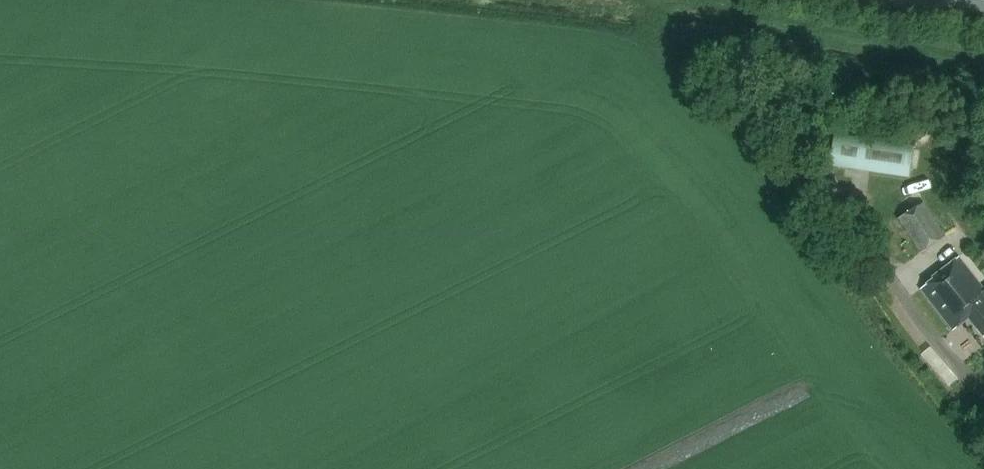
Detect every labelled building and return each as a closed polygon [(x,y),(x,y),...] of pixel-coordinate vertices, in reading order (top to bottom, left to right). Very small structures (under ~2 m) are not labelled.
[(909,177),(909,173),(914,145),(885,141),(834,133),(829,165),(909,177)] [(898,219),(921,253),(945,238),(923,203),(898,219)] [(959,257),(932,278),(933,280),(921,289),(952,331),(969,319),(983,338),(983,289),(959,257)]
